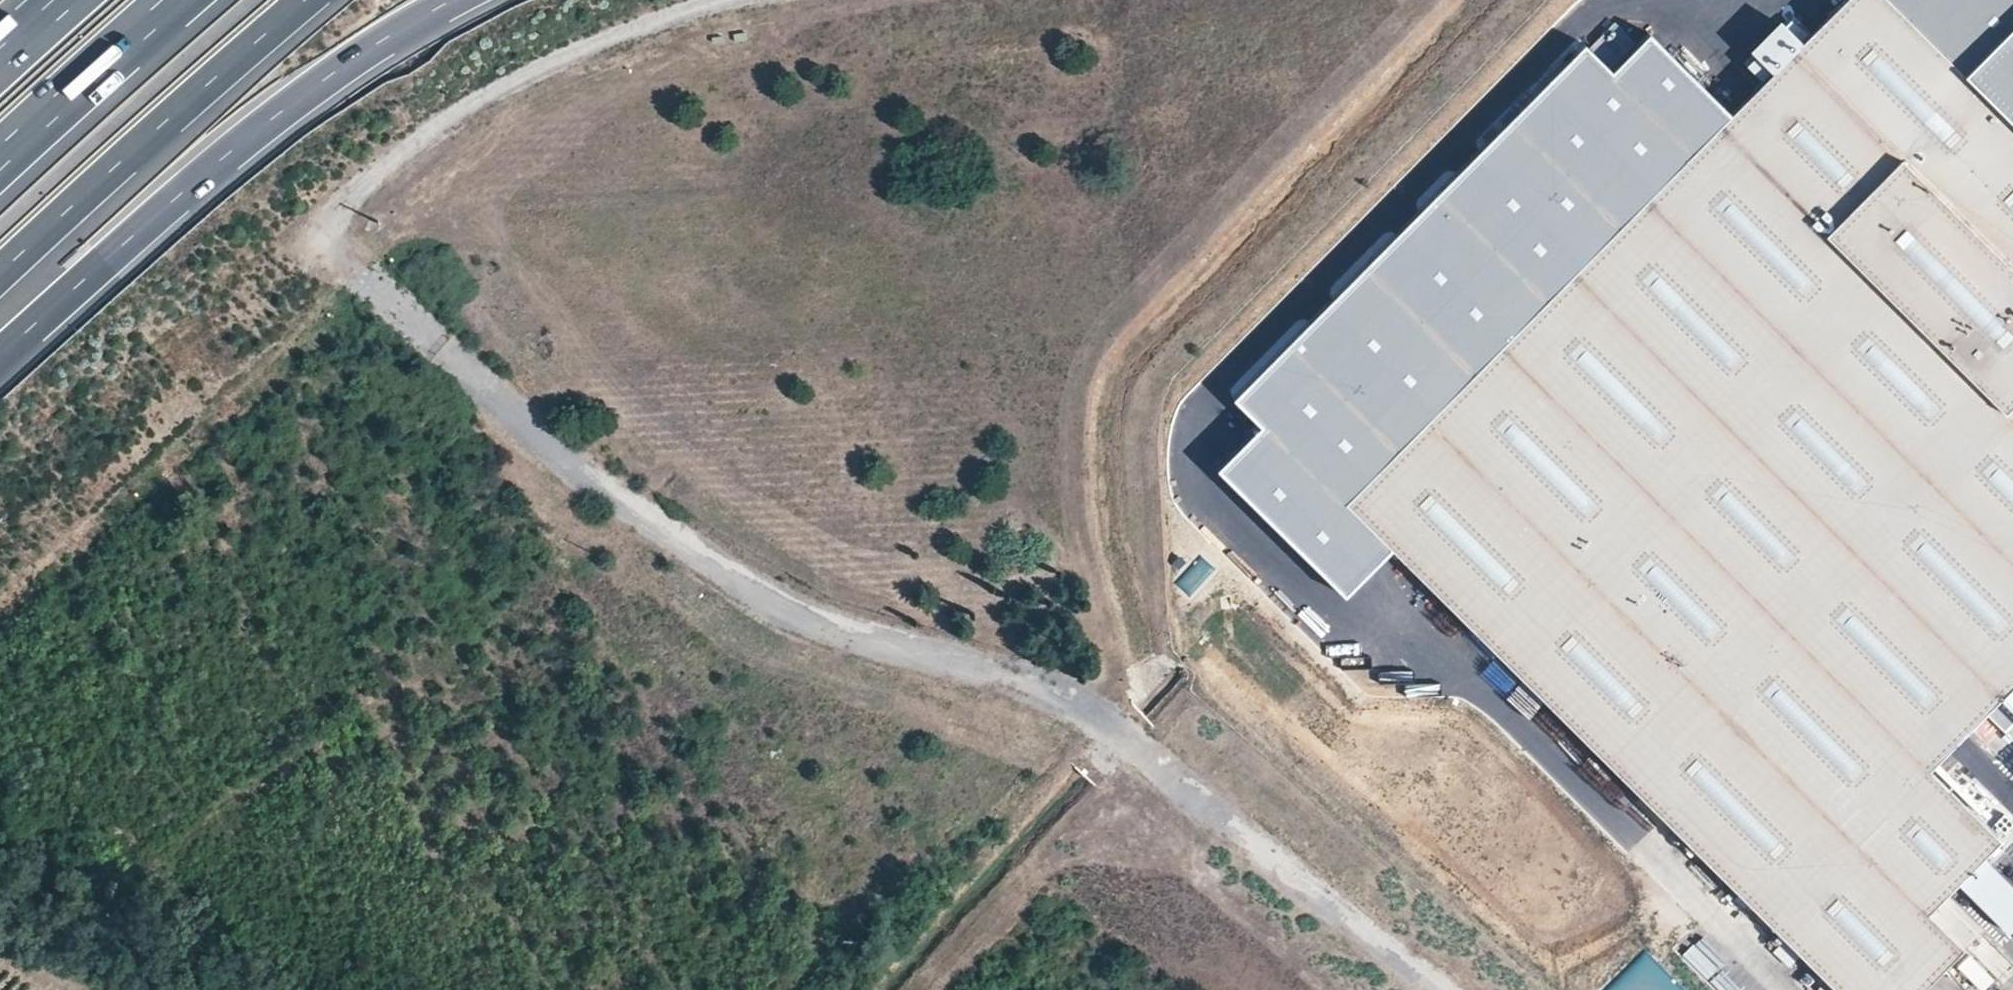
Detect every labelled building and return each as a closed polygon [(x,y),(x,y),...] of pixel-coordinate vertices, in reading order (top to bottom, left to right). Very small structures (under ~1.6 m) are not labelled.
[(1929,772),(2000,701),(2012,714),(2012,126),(1887,0),(1864,0),(1744,122),(1348,511),(1399,562),(1831,989),(1921,989),(1960,951),(1927,918),(1948,897),(2001,844),(1929,772)] [(2012,126),(2012,0),(1887,0),(2012,126)] [(1348,511),(1744,122),(1662,39),(1623,77),(1601,54),(1244,403),(1275,434),(1235,473),(1360,600),(1399,562),(1348,511)] [(1948,897),(1927,918),(1960,951),(1981,931),(1948,897)]
